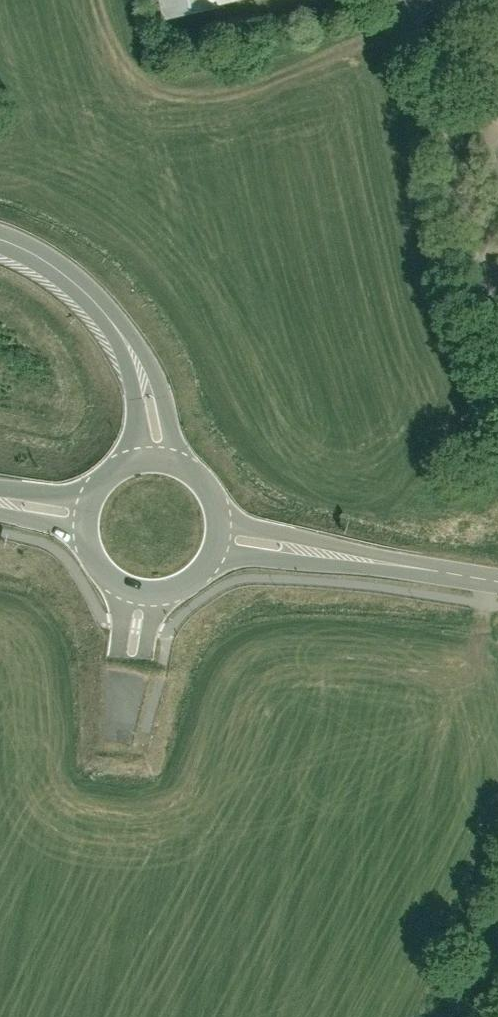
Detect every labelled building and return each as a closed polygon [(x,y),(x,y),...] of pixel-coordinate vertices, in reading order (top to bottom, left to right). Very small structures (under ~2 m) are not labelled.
[(165,25),(279,0),(159,0),(165,25)]
